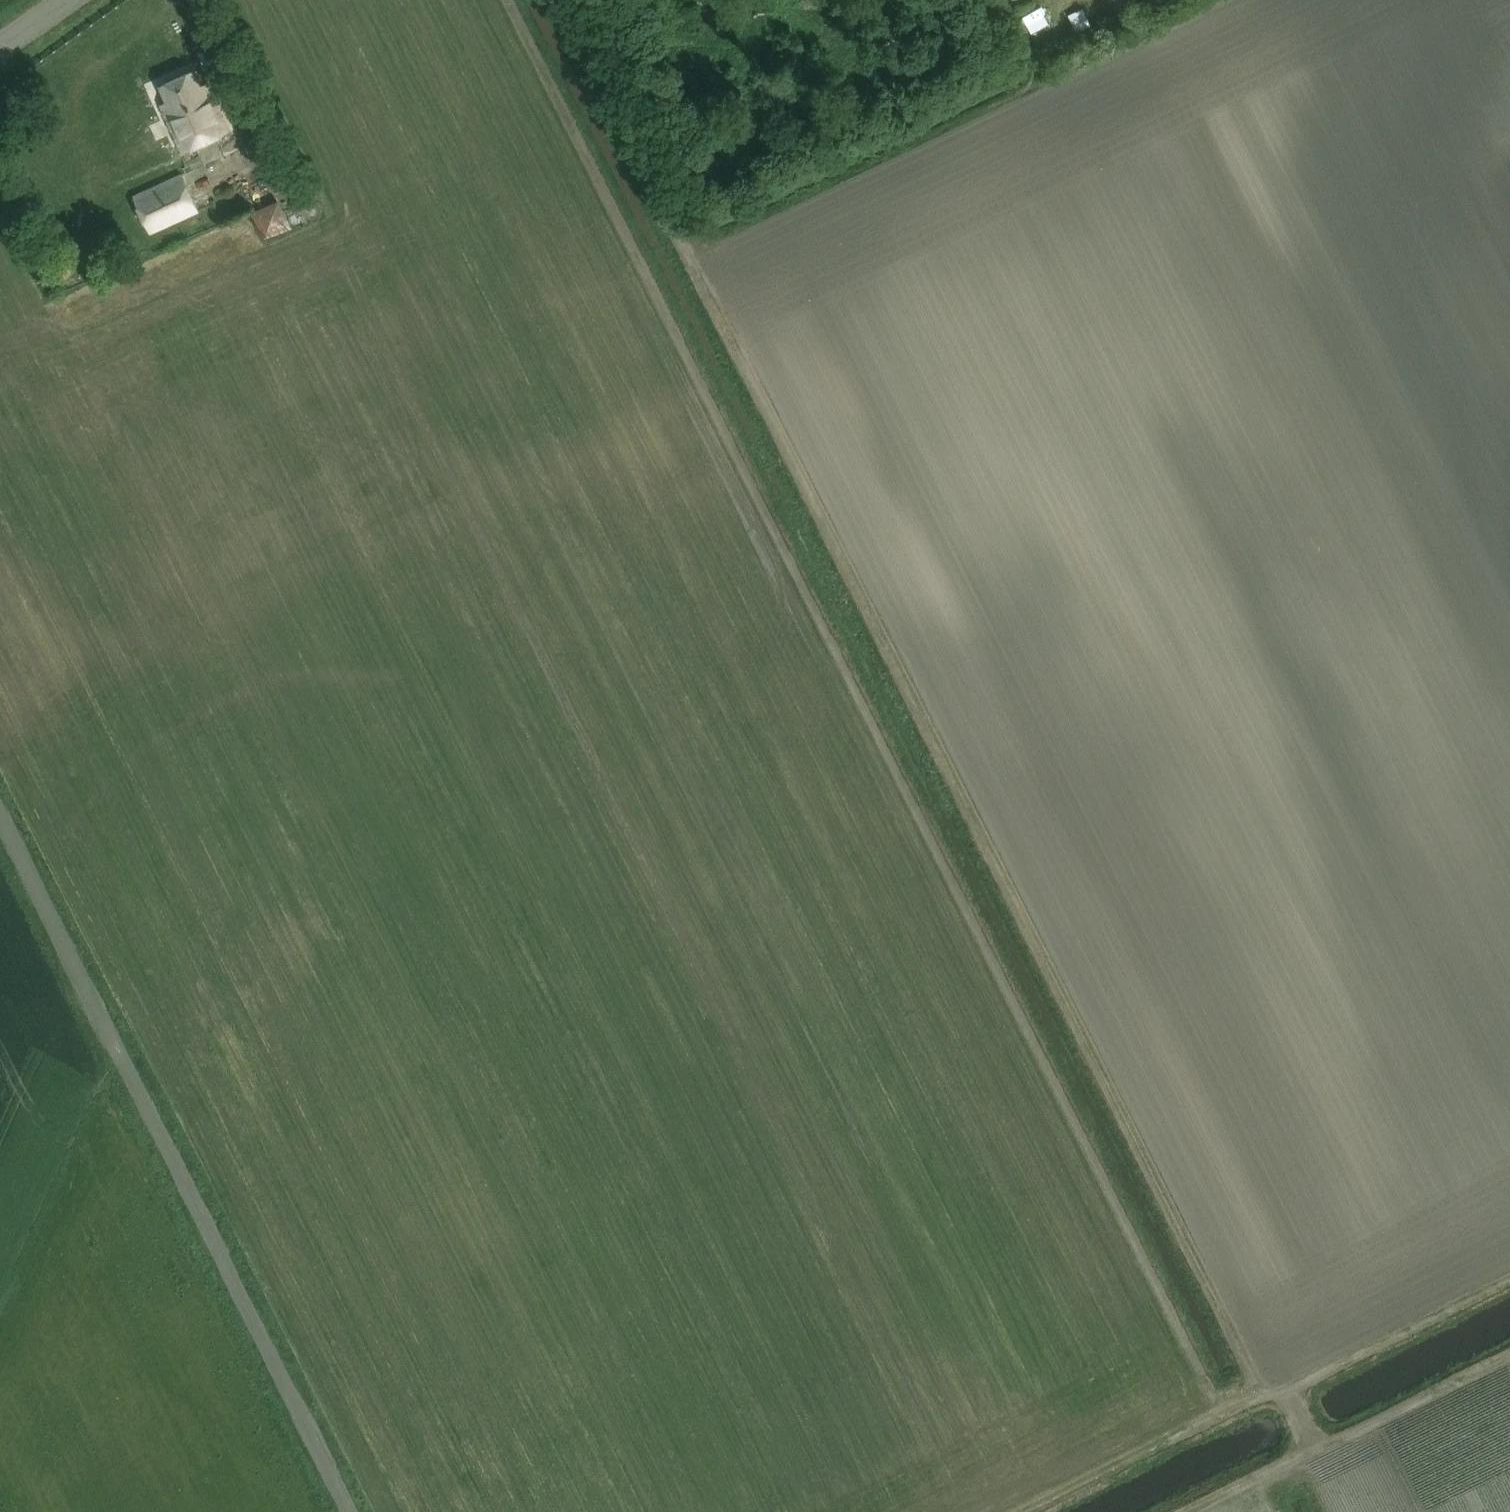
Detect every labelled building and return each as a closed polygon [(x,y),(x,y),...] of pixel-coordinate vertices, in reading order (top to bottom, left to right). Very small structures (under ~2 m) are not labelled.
[(1045,50),(1064,42),(1055,20),(1036,28),(1045,50)] [(162,103),(184,151),(230,130),(208,82),(202,85),(194,69),(161,84),(169,100),(162,103)] [(151,232),(199,210),(182,174),(134,196),(151,232)] [(270,236),(298,224),(286,196),(258,208),(270,236)]
